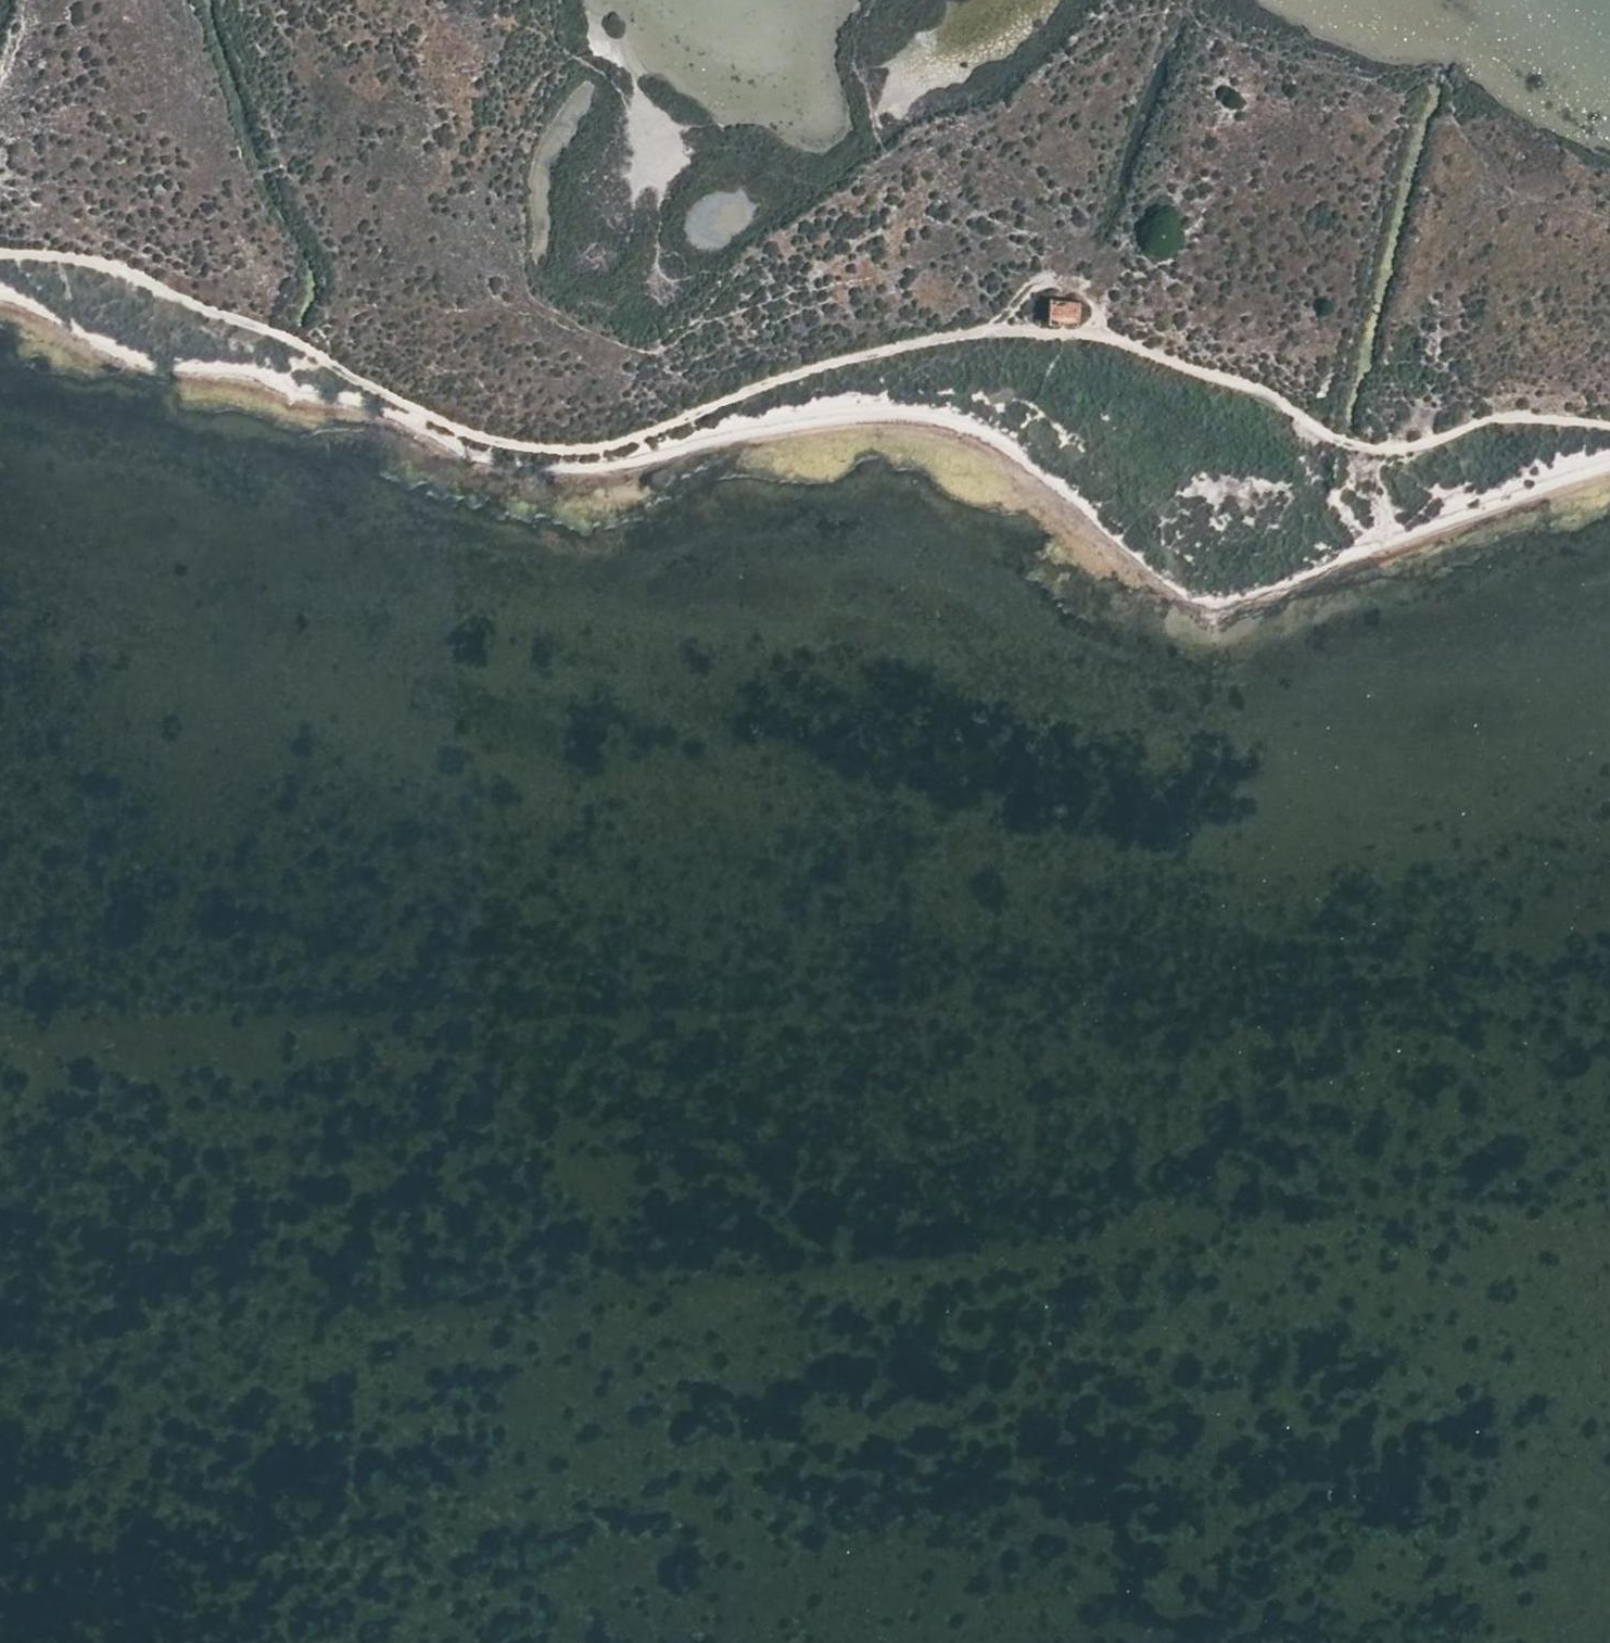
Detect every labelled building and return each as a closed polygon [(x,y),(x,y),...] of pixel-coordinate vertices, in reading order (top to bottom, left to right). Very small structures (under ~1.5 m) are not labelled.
[(72,299),(65,270),(47,275),(53,303),(72,299)] [(1075,324),(1075,299),(1048,298),(1047,322),(1075,324)]
